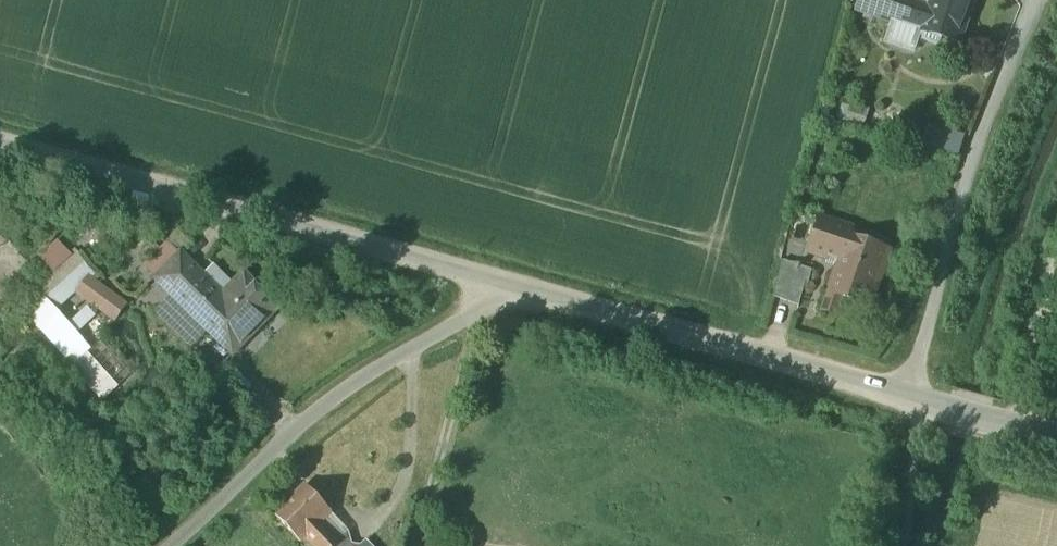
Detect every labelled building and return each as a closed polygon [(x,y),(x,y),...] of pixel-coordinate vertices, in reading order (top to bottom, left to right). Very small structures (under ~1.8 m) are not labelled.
[(959,43),(973,0),(934,0),(931,9),(905,0),(854,0),(851,7),(959,43)] [(930,125),(923,146),(961,158),(968,137),(930,125)] [(852,232),(822,221),(811,252),(839,262),(822,311),(837,316),(843,298),(871,307),(889,252),(849,238),(852,232)] [(224,296),(181,254),(156,280),(233,355),(279,308),(245,274),(224,296)] [(809,270),(783,263),(772,298),(799,306),(809,270)] [(88,276),(76,297),(120,320),(131,299),(88,276)] [(103,341),(92,352),(122,384),(134,374),(103,341)] [(86,356),(73,367),(104,401),(117,390),(86,356)] [(275,516),(300,543),(306,537),(314,545),(338,545),(341,543),(321,523),(332,513),(306,486),(275,516)]
